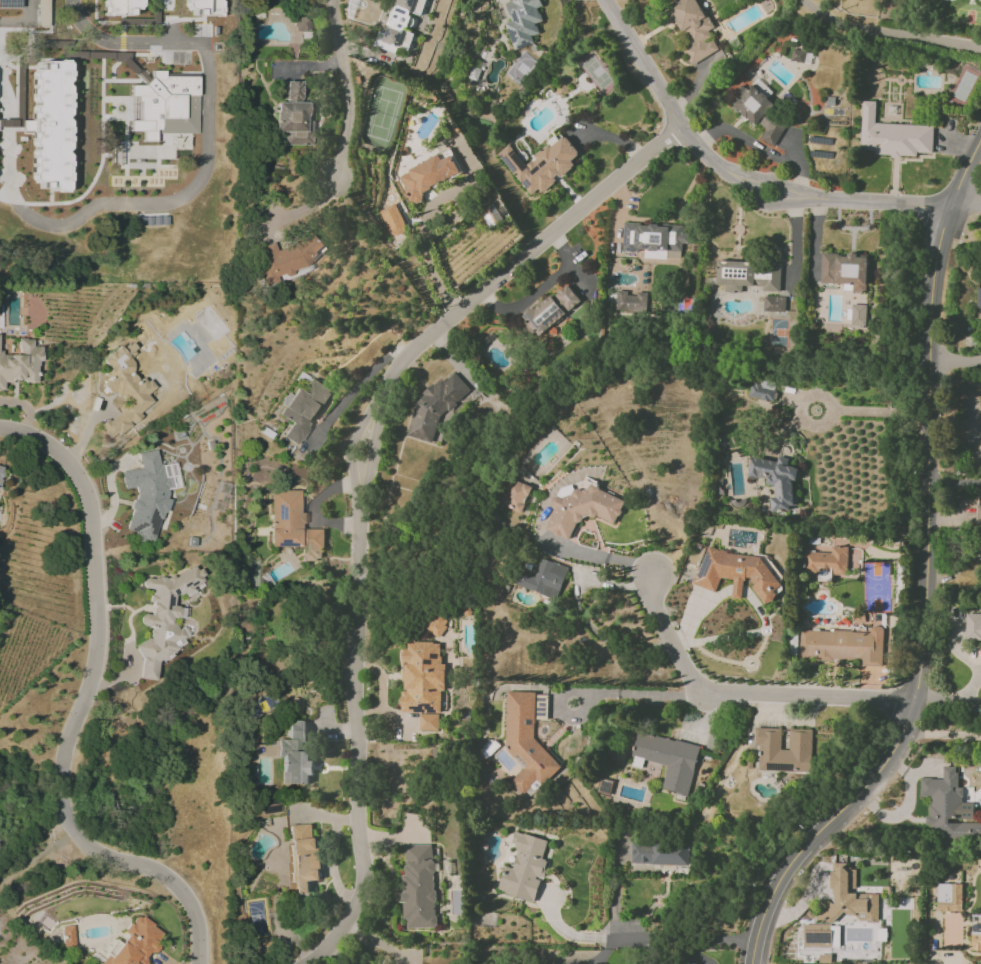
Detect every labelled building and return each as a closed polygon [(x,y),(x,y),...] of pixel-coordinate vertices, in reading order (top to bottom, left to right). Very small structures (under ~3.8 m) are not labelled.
[(48,9),(48,0),(36,0),(36,9),(48,9)] [(140,15),(140,0),(105,0),(105,15),(140,15)] [(198,9),(198,15),(222,15),(222,0),(186,0),(186,9),(198,9)] [(384,34),(380,32),(375,45),(395,52),(398,46),(408,50),(414,33),(406,30),(413,12),(420,15),(426,0),(397,0),(384,34)] [(510,2),(504,5),(511,20),(503,24),(510,39),(511,43),(515,51),(533,42),(532,36),(539,33),(535,24),(542,20),(537,8),(542,5),(540,0),(509,0),(510,2)] [(718,50),(707,30),(712,28),(697,0),(676,0),(666,5),(688,44),(681,48),(690,65),(718,50)] [(294,32),(309,32),(309,17),(294,17),(294,32)] [(30,193),(71,194),(72,58),(38,58),(38,67),(30,67),(30,193)] [(199,77),(164,77),(164,71),(149,71),(149,86),(130,86),(130,96),(139,96),(139,121),(130,121),(130,131),(142,131),(142,141),(161,141),(161,146),(169,146),(169,134),(199,134),(199,77)] [(301,81),(278,81),(278,101),(276,101),(277,132),(285,132),(285,145),(312,145),(312,122),(308,122),(308,103),(301,103),(301,81)] [(773,146),(787,124),(771,114),(777,105),(744,83),(730,105),(766,129),(760,138),(773,146)] [(933,126),(874,123),(875,101),(862,101),(860,150),(875,150),(875,155),(916,157),(916,152),(932,153),(933,126)] [(496,154),(531,194),(538,188),(542,193),(575,164),(572,160),(580,153),(564,135),(551,146),(549,144),(526,164),(508,144),(496,154)] [(398,173),(412,205),(423,200),(419,191),(461,173),(451,150),(398,173)] [(398,218),(393,204),(380,209),(390,237),(407,231),(401,216),(398,218)] [(622,251),(645,251),(645,258),(665,258),(666,251),(681,251),(682,244),(690,244),(690,233),(682,233),(682,225),(623,224),(622,251)] [(276,249),(273,242),(251,252),(267,285),(321,259),(317,250),(323,248),(315,231),(276,249)] [(820,283),(844,284),(843,291),(865,292),(867,257),(857,257),(857,255),(821,253),(820,283)] [(781,264),(717,261),(716,284),(725,284),(724,292),(743,293),(743,285),(762,286),(762,291),(779,292),(781,264)] [(536,337),(580,301),(565,282),(523,317),(528,323),(526,325),(536,337)] [(645,312),(646,292),(636,292),(636,293),(615,292),(614,310),(645,312)] [(785,297),(763,296),(763,311),(785,312),(785,297)] [(865,325),(866,304),(851,304),(851,325),(865,325)] [(39,347),(32,347),(32,339),(18,339),(18,354),(0,354),(0,390),(4,390),(4,382),(39,382),(39,347)] [(101,358),(104,363),(105,371),(109,380),(103,384),(108,394),(117,393),(121,399),(122,413),(100,424),(106,436),(111,436),(141,420),(140,410),(152,404),(147,393),(155,389),(150,379),(137,381),(133,372),(132,362),(130,357),(138,352),(133,342),(123,347),(101,358)] [(280,416),(292,422),(283,437),(299,446),(331,390),(310,378),(303,392),(296,388),(280,416)] [(748,397),(774,400),(776,382),(761,380),(760,384),(750,382),(748,397)] [(151,540),(168,502),(167,493),(170,486),(169,478),(164,476),(163,465),(158,463),(157,452),(155,451),(139,453),(141,469),(121,472),(124,489),(136,488),(137,494),(132,507),(132,512),(125,528),(134,533),(135,542),(151,540)] [(771,511),(795,510),(794,480),(798,480),(798,466),(788,467),(788,457),(777,457),(777,458),(748,459),(749,478),(766,477),(767,485),(775,484),(776,497),(770,497),(771,511)] [(546,530),(571,540),(583,511),(614,524),(624,501),(565,476),(552,506),(556,507),(546,530)] [(531,487),(511,478),(500,506),(520,514),(531,487)] [(301,490),(271,491),(271,547),(302,546),(302,560),(323,560),(323,529),(301,529),(301,490)] [(692,584),(715,592),(720,578),(733,579),(731,598),(741,598),(743,577),(752,578),(752,587),(762,602),(772,603),(776,593),(773,590),(781,585),(760,556),(732,554),(721,550),(718,549),(707,545),(692,584)] [(803,552),(803,572),(818,572),(819,580),(831,580),(831,575),(847,575),(846,546),(831,546),(831,552),(803,552)] [(567,567),(541,558),(535,576),(519,571),(515,585),(557,599),(567,567)] [(187,638),(185,628),(179,629),(170,622),(172,618),(185,616),(184,611),(174,604),(173,596),(184,594),(191,600),(195,594),(194,590),(201,580),(200,573),(197,570),(143,580),(144,586),(153,592),(150,597),(152,611),(150,614),(139,616),(140,622),(151,631),(144,641),(136,643),(143,680),(158,678),(155,660),(173,657),(187,638)] [(980,640),(980,614),(965,613),(965,639),(980,640)] [(800,630),(799,659),(859,660),(859,666),(882,666),(883,626),(870,626),(870,631),(800,630)] [(442,730),(441,664),(440,642),(408,642),(408,649),(403,649),(404,691),(401,691),(401,712),(419,712),(419,730),(442,730)] [(534,738),(534,692),(506,691),(505,749),(512,757),(519,757),(527,765),(509,782),(521,794),(534,782),(545,782),(561,766),(534,738)] [(535,719),(546,719),(546,695),(535,695),(535,719)] [(281,784),(309,784),(309,775),(313,775),(313,760),(306,760),(306,720),(288,721),(288,740),(277,740),(277,757),(281,757),(281,784)] [(781,728),(755,727),(754,745),(760,745),(759,771),(811,772),(812,729),(789,728),(789,750),(781,750),(781,728)] [(699,745),(637,732),(630,765),(641,767),(643,760),(666,765),(661,790),(688,796),(699,745)] [(949,823),(949,819),(962,819),(962,787),(957,787),(957,767),(943,766),(942,779),(920,778),(920,797),(927,797),(926,836),(980,838),(980,823),(949,823)] [(290,825),(292,894),(309,894),(309,881),(318,880),(317,824),(290,825)] [(535,901),(546,860),(542,859),(548,840),(518,832),(509,867),(504,865),(497,891),(535,901)] [(689,865),(690,842),(632,841),(631,863),(689,865)] [(400,845),(403,928),(435,927),(432,844),(400,845)] [(878,893),(855,893),(856,868),(847,868),(847,863),(832,863),(831,904),(826,904),(826,916),(857,917),(857,921),(877,922),(878,893)] [(962,911),(962,883),(937,884),(937,912),(962,911)] [(164,934),(136,914),(123,932),(124,933),(101,963),(143,963),(164,934)] [(971,915),(970,951),(980,951),(980,915),(971,915)] [(71,945),(71,926),(62,926),(63,945),(71,945)]
